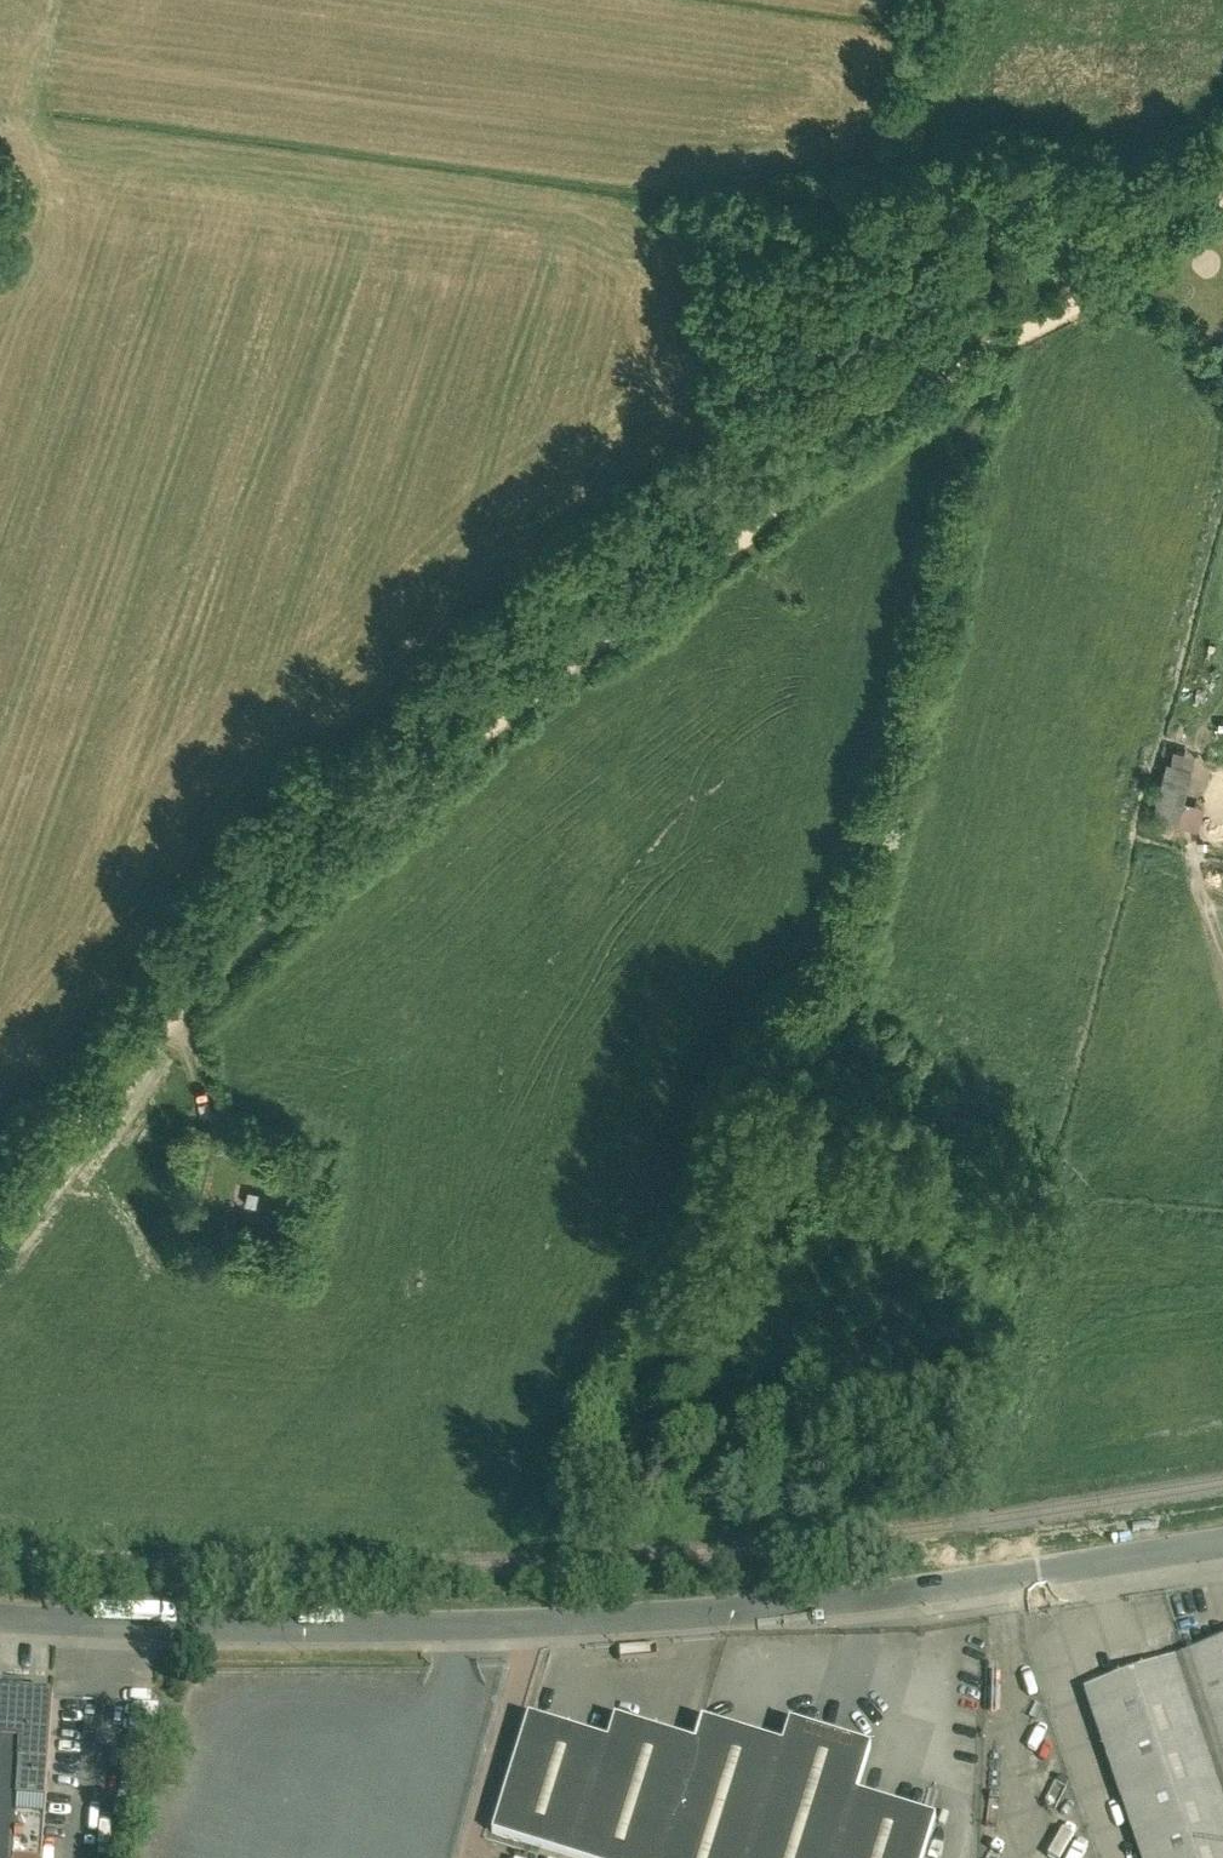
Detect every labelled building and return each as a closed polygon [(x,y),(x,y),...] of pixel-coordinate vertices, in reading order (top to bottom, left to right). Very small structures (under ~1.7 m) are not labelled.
[(1204,756),(1175,749),(1161,805),(1189,812),(1204,756)] [(1089,1690),(1144,1857),(1222,1857),(1222,1645),(1089,1690)] [(0,1694),(0,1857),(48,1857),(57,1697),(0,1694)] [(493,1836),(566,1857),(926,1857),(938,1822),(858,1797),(872,1750),(793,1726),(786,1749),(703,1723),(696,1747),(617,1723),(610,1745),(529,1720),(493,1836)] [(1118,1819),(1129,1815),(1118,1787),(1107,1792),(1118,1819)]
